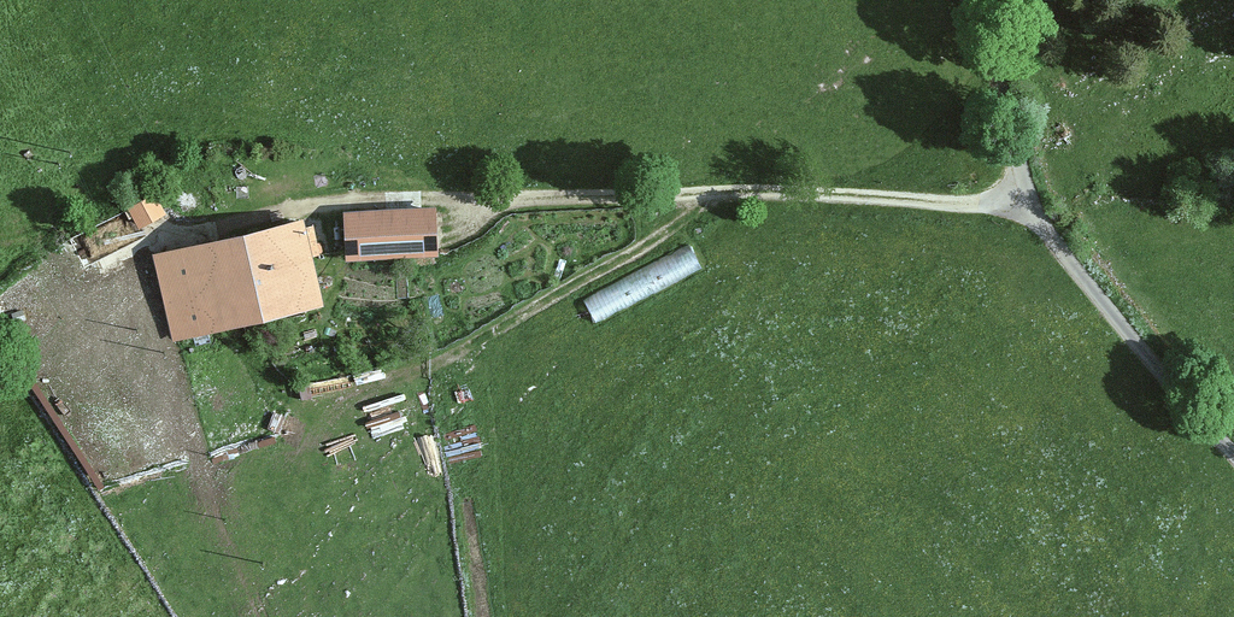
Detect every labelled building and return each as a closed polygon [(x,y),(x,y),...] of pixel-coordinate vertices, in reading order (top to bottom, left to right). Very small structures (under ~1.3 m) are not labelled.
[(433,205),(345,211),(347,258),(436,253),(433,205)] [(302,219),(151,254),(171,341),(322,306),(302,219)] [(694,240),(587,295),(599,317),(705,262),(694,240)] [(408,409),(373,416),(377,433),(412,426),(408,409)] [(453,452),(488,442),(482,420),(447,430),(453,452)]
